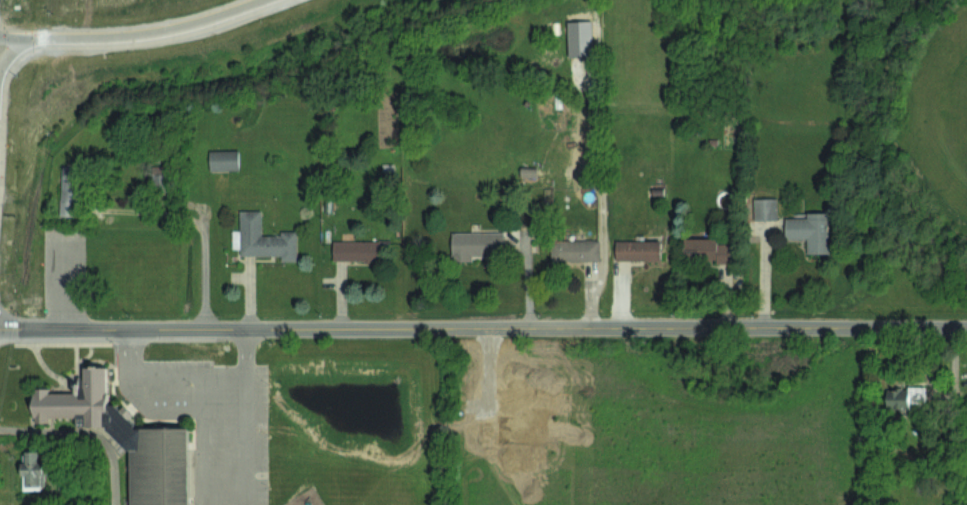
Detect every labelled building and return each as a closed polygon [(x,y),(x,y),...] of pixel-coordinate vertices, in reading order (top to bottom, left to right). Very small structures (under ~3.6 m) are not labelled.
[(591,20),(567,21),(568,56),(592,55),(591,20)] [(238,149),(208,150),(209,170),(238,170),(238,149)] [(60,165),(60,215),(80,215),(80,165),(60,165)] [(776,197),(753,198),(754,220),(777,219),(776,197)] [(297,260),(296,230),(281,230),(282,235),(261,235),(261,210),(239,210),(239,230),(231,230),(232,248),(240,248),(240,255),(281,255),(281,261),(297,260)] [(783,216),(806,216),(806,211),(827,211),(829,253),(807,253),(806,238),(784,238),(783,216)] [(451,232),(451,260),(472,260),(472,255),(504,254),(504,231),(451,232)] [(683,237),(716,237),(716,242),(731,242),(732,259),(728,259),(728,263),(716,263),(714,252),(683,251),(683,237)] [(600,260),(599,238),(550,240),(550,261),(600,260)] [(616,260),(661,259),(660,239),(615,240),(616,260)] [(379,241),(332,240),(332,260),(379,261),(379,241)] [(189,427),(189,504),(130,504),(130,448),(126,449),(106,428),(106,425),(76,425),(76,416),(49,416),(49,422),(35,422),(35,416),(33,416),(33,392),(35,392),(35,387),(48,387),(48,392),(76,392),(76,378),(84,378),(84,366),(107,366),(107,404),(114,404),(134,423),(134,427),(189,427)] [(924,388),(886,387),(886,408),(909,408),(909,401),(924,401),(924,388)] [(38,450),(22,451),(23,489),(44,488),(44,461),(39,461),(38,450)]
